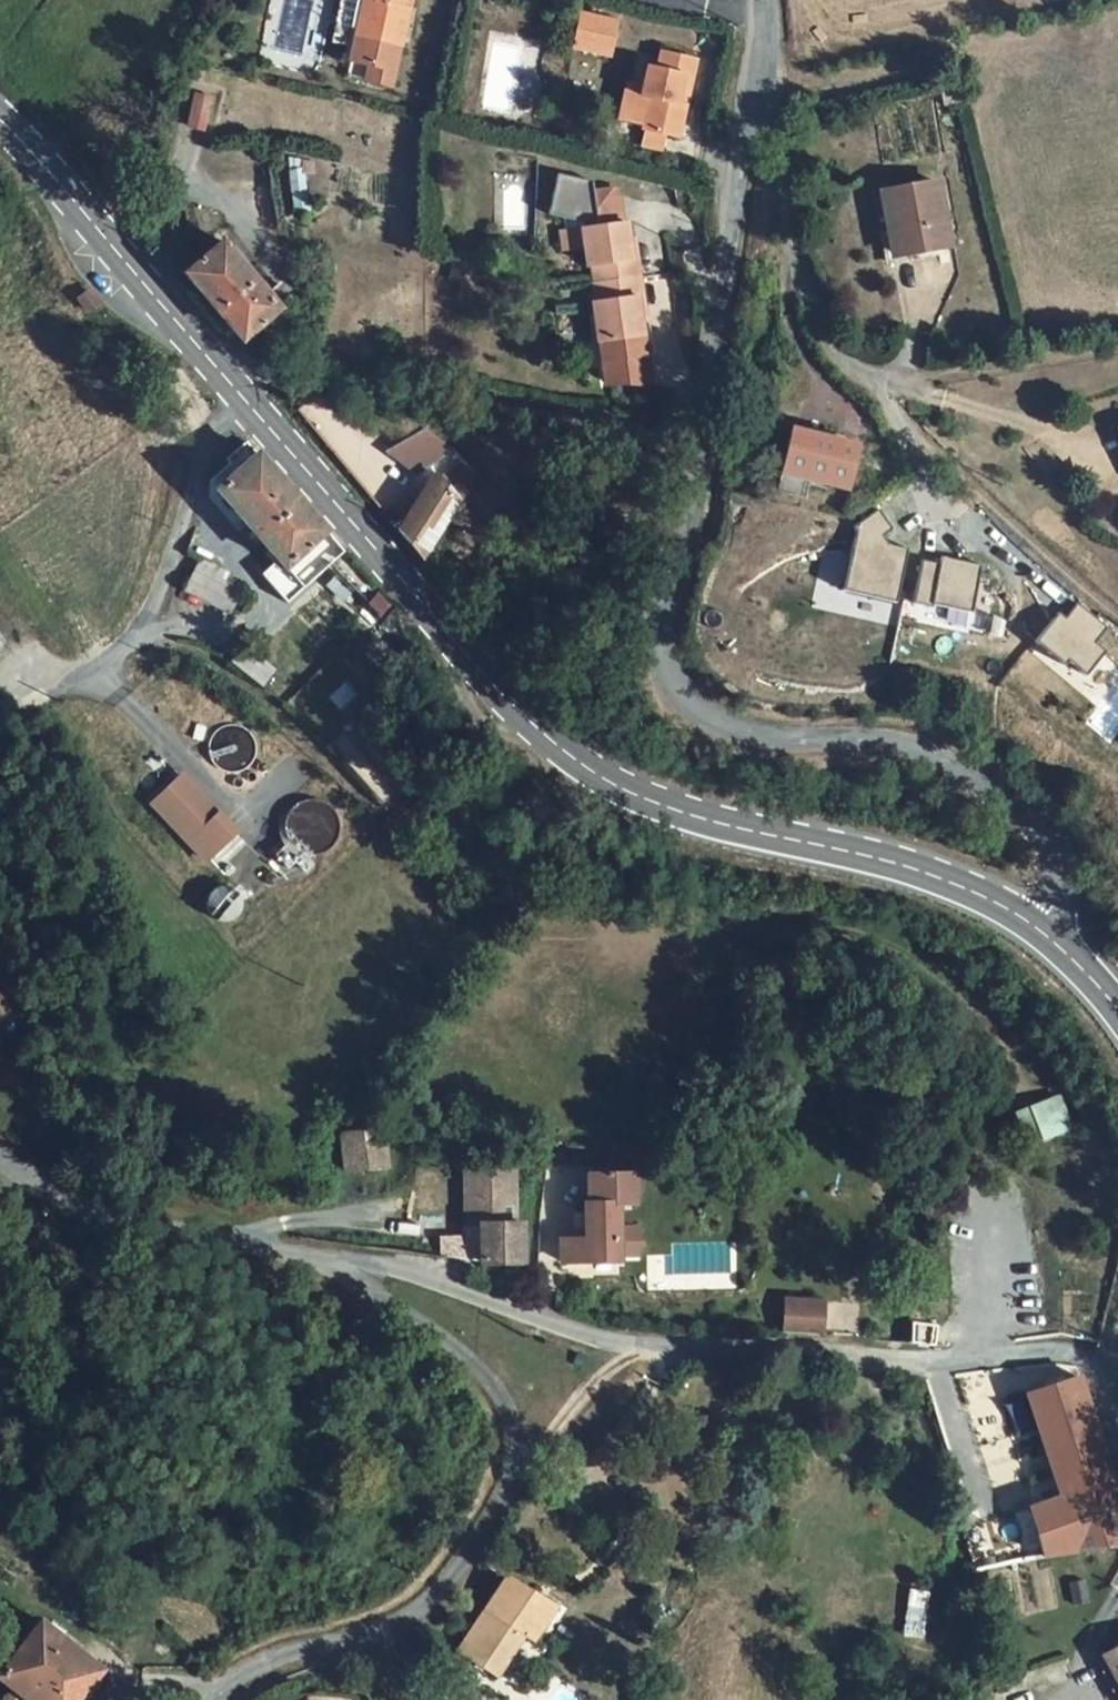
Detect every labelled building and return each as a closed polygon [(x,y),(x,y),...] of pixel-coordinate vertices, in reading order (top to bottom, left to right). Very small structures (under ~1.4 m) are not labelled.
[(354,61),(376,66),(372,79),(398,84),(415,0),(340,0),(331,45),(355,49),(352,60),(354,61)] [(627,24),(594,19),(588,48),(621,54),(627,24)] [(687,143),(693,112),(685,111),(688,97),(696,99),(704,63),(669,55),(665,72),(657,70),(655,85),(642,82),(634,116),(655,121),(653,135),(687,143)] [(192,89),(183,121),(200,126),(209,94),(192,89)] [(685,111),(693,112),(696,99),(688,97),(685,111)] [(291,210),(311,209),(307,157),(287,159),(291,210)] [(586,174),(567,169),(562,191),(581,196),(586,174)] [(937,185),(884,196),(895,258),(949,247),(937,185)] [(640,301),(648,301),(644,259),(637,259),(635,242),(633,222),(594,228),(601,302),(597,302),(599,340),(604,340),(608,382),(640,385),(651,383),(642,317),(640,301)] [(591,229),(570,231),(571,251),(593,249),(591,229)] [(212,237),(170,275),(221,332),(225,329),(233,336),(276,291),(265,280),(253,285),(212,237)] [(637,259),(644,259),(642,242),(635,242),(637,259)] [(157,260),(163,267),(175,255),(170,249),(157,260)] [(477,278),(454,277),(454,296),(476,297),(477,278)] [(649,316),(648,301),(640,301),(642,317),(649,316)] [(269,339),(265,349),(277,352),(279,341),(269,339)] [(802,428),(788,474),(850,493),(864,447),(802,428)] [(434,457),(418,443),(404,459),(419,473),(434,457)] [(309,553),(325,535),(243,449),(238,453),(235,450),(227,457),(231,462),(207,488),(277,565),(298,543),(309,553)] [(432,480),(389,529),(412,556),(470,488),(475,493),(483,483),(468,468),(446,493),(432,480)] [(878,508),(853,526),(856,531),(843,591),(896,603),(908,547),(889,543),(883,535),(892,528),(878,508)] [(182,537),(178,549),(195,557),(200,545),(182,537)] [(981,563),(940,555),(939,562),(922,559),(912,602),(931,605),(932,603),(971,611),(981,563)] [(237,610),(249,581),(202,560),(190,589),(237,610)] [(356,595),(372,610),(380,601),(365,586),(356,595)] [(1064,608),(1040,637),(1069,661),(1073,656),(1091,671),(1110,647),(1100,638),(1112,622),(1082,598),(1070,613),(1064,608)] [(179,769),(150,799),(202,854),(206,850),(217,862),(244,838),(179,769)] [(14,1007),(0,978),(0,1014),(14,1007)] [(1027,1145),(1074,1127),(1060,1092),(1014,1110),(1027,1145)] [(377,1127),(339,1134),(346,1171),(382,1164),(377,1127)] [(620,1202),(630,1203),(637,1164),(582,1163),(577,1230),(551,1229),(550,1254),(615,1253),(620,1202)] [(509,1172),(462,1172),(462,1222),(476,1222),(475,1261),(477,1261),(477,1268),(493,1268),(493,1261),(517,1261),(518,1222),(509,1222),(509,1172)] [(784,1299),(782,1331),(821,1332),(822,1300),(784,1299)] [(1072,1547),(1117,1544),(1117,1453),(1097,1372),(1041,1391),(1066,1496),(1019,1513),(1023,1536),(1041,1533),(1045,1553),(1072,1547)] [(515,1672),(563,1597),(517,1568),(469,1642),(515,1672)] [(1092,1598),(1086,1574),(1070,1577),(1076,1602),(1092,1598)] [(56,1689),(48,1681),(57,1667),(49,1661),(62,1643),(38,1626),(0,1680),(0,1685),(11,1693),(6,1699),(47,1699),(56,1689)] [(62,1643),(49,1661),(57,1667),(48,1681),(56,1689),(47,1699),(81,1699),(101,1672),(62,1643)] [(1104,1655),(1117,1683),(1117,1648),(1104,1655)]
